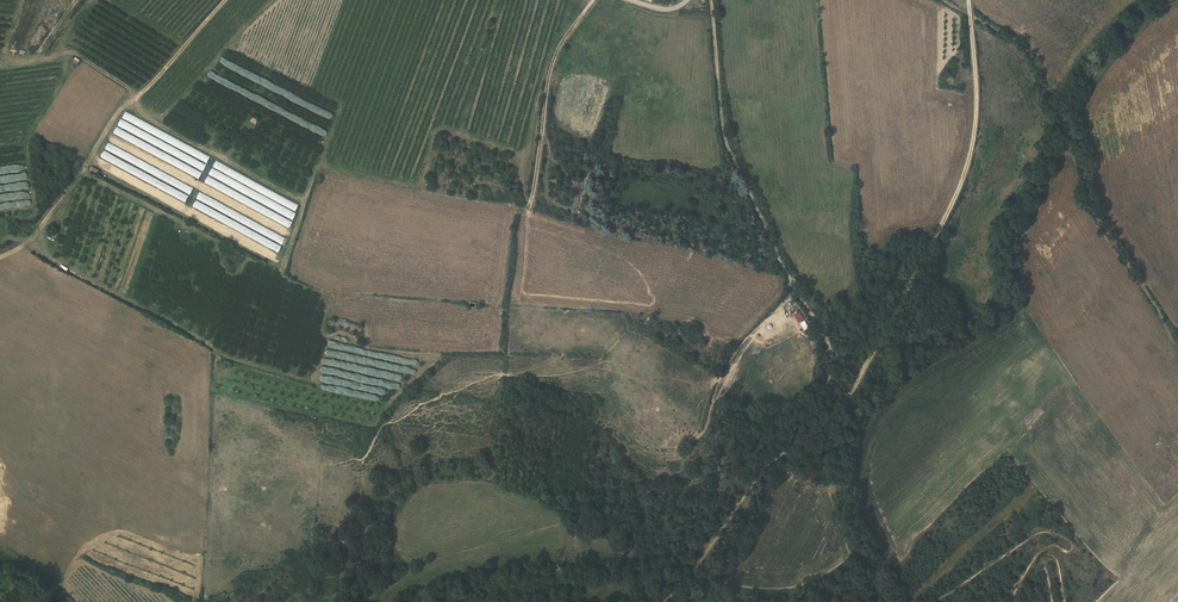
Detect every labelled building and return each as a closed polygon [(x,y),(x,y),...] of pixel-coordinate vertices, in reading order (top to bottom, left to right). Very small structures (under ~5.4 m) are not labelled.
[(208,163),(211,157),(126,112),(123,119),(208,163)] [(116,128),(113,135),(200,178),(203,171),(116,128)] [(109,142),(105,149),(159,178),(163,171),(109,142)] [(103,152),(96,167),(183,209),(186,203),(190,194),(103,152)] [(213,168),(209,176),(294,219),(297,213),(296,212),(300,204),(216,162),(213,168)] [(290,227),(294,221),(208,177),(204,184),(290,227)] [(172,185),(191,195),(194,188),(176,179),(172,185)] [(196,199),(283,244),(286,237),(200,193),(196,199)] [(188,216),(275,259),(283,245),(196,201),(188,216)] [(55,230),(51,235),(55,238),(59,233),(55,230)]
